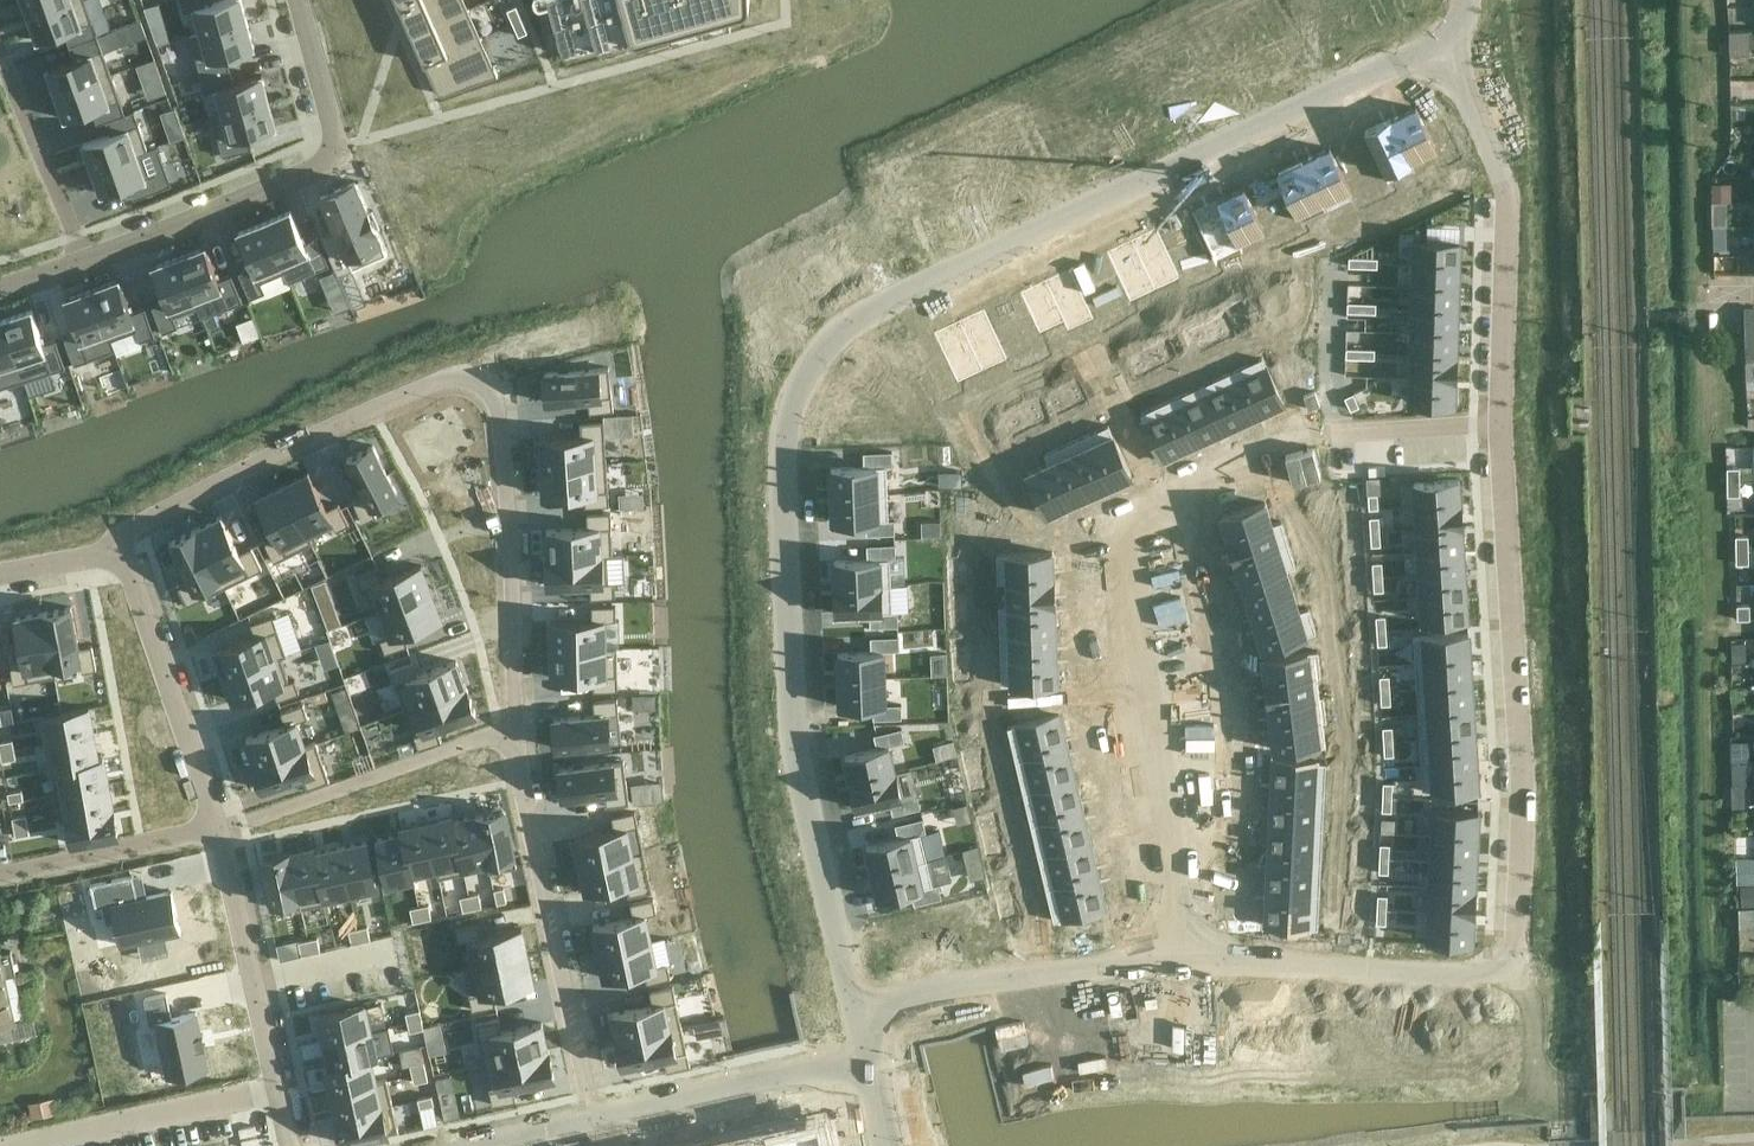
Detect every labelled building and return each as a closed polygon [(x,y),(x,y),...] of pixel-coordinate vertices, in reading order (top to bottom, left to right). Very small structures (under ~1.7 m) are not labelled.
[(29,15),(70,0),(24,0),(29,15)] [(29,15),(38,40),(65,30),(70,44),(98,34),(86,0),(70,0),(29,15)] [(184,11),(195,8),(202,31),(202,33),(248,20),(242,0),(219,0),(213,2),(212,0),(181,0),(184,11)] [(399,5),(412,33),(470,8),(467,0),(410,0),(399,5)] [(548,46),(548,47),(548,48),(549,48),(549,49),(550,50),(551,50),(552,51),(553,51),(554,51),(555,51),(562,49),(563,50),(563,51),(564,52),(564,53),(565,53),(566,54),(567,54),(568,54),(569,55),(570,54),(571,54),(745,6),(746,6),(747,5),(748,5),(749,4),(749,3),(750,2),(750,1),(750,0),(535,0),(548,46)] [(516,6),(508,10),(513,23),(522,19),(516,6)] [(470,8),(412,33),(425,62),(483,36),(470,8)] [(522,19),(513,23),(519,35),(528,32),(522,19)] [(202,31),(191,34),(202,76),(231,68),(227,54),(255,46),(248,20),(202,33),(202,31)] [(1753,54),(1753,30),(1732,30),(1732,55),(1753,54)] [(75,58),(47,67),(56,93),(112,73),(103,48),(98,34),(70,44),(75,58)] [(483,36),(425,62),(437,90),(438,91),(439,92),(441,94),(443,94),(445,94),(499,75),(495,66),(496,66),(489,50),(483,36)] [(231,68),(202,76),(206,91),(217,88),(223,111),(224,113),(270,100),(263,74),(235,82),(231,68)] [(112,73),(56,93),(65,118),(93,109),(98,122),(107,119),(126,112),(112,73)] [(223,111),(212,114),(224,156),(253,148),(249,134),(277,126),(270,100),(224,113),(223,111)] [(1417,107),(1391,119),(1410,160),(1411,160),(1436,148),(1431,136),(1417,107)] [(112,133),(84,142),(89,157),(93,168),(138,152),(138,153),(149,149),(135,109),(126,112),(107,119),(112,133)] [(1391,119),(1366,131),(1379,161),(1389,181),(1416,169),(1411,160),(1410,160),(1391,119)] [(1330,147),(1305,159),(1328,210),(1354,198),(1345,177),(1330,147)] [(138,152),(93,168),(102,193),(129,184),(134,198),(163,188),(157,172),(146,176),(138,153),(138,152)] [(1305,159),(1280,171),(1293,201),(1303,222),(1328,210),(1305,159)] [(1379,161),(1366,167),(1378,193),(1391,186),(1389,181),(1379,161)] [(1358,171),(1345,177),(1354,198),(1357,203),(1370,197),(1358,171)] [(356,181),(321,196),(336,229),(322,236),(336,269),(339,275),(353,269),(388,254),(376,228),(380,226),(373,209),(369,211),(356,181)] [(1244,188),(1219,200),(1238,241),(1239,241),(1263,229),(1258,217),(1244,188)] [(1219,200),(1193,212),(1207,242),(1217,262),(1243,250),(1239,241),(1238,241),(1219,200)] [(1293,201),(1280,207),(1292,233),(1305,227),(1303,222),(1293,201)] [(291,210),(265,221),(290,281),(330,264),(318,237),(305,243),(291,210)] [(1271,211),(1258,217),(1263,229),(1271,243),(1283,237),(1271,211)] [(265,221),(239,232),(253,265),(239,270),(251,298),(266,292),(267,294),(292,284),(290,281),(265,221)] [(1158,228),(1132,240),(1156,290),(1181,279),(1172,258),(1158,228)] [(1132,240),(1107,252),(1120,282),(1130,302),(1156,290),(1132,240)] [(1415,240),(1414,263),(1460,265),(1460,241),(1415,240)] [(1207,242),(1194,248),(1206,273),(1219,267),(1217,262),(1207,242)] [(206,245),(180,256),(203,317),(215,312),(243,301),(233,273),(219,279),(206,245)] [(1185,252),(1172,258),(1181,279),(1184,283),(1197,278),(1185,252)] [(166,299),(153,304),(163,332),(179,326),(175,316),(198,307),(202,317),(203,317),(180,256),(153,266),(166,299)] [(1349,256),(1348,266),(1363,267),(1363,257),(1349,256)] [(1363,257),(1363,267),(1378,267),(1378,257),(1363,257)] [(1414,263),(1413,286),(1459,288),(1460,265),(1414,263)] [(1072,268),(1046,280),(1065,322),(1069,331),(1095,319),(1086,298),(1072,268)] [(336,269),(321,276),(327,289),(342,283),(339,275),(336,269)] [(120,278),(93,288),(115,350),(117,349),(113,338),(137,330),(140,341),(156,335),(146,307),(132,312),(120,278)] [(1046,280),(1021,292),(1034,322),(1040,334),(1065,322),(1046,280)] [(1120,282),(1107,288),(1120,314),(1132,308),(1130,302),(1120,282)] [(1413,286),(1412,309),(1458,310),(1459,288),(1413,286)] [(79,331),(65,336),(75,364),(115,350),(93,288),(66,297),(79,331)] [(1099,292),(1086,298),(1095,319),(1098,324),(1111,318),(1099,292)] [(1347,302),(1347,312),(1361,312),(1362,302),(1347,302)] [(1362,302),(1361,312),(1376,312),(1376,303),(1362,302)] [(33,309),(6,317),(25,380),(66,367),(57,338),(43,343),(33,309)] [(985,309),(960,321),(983,371),(1009,360),(1000,339),(985,309)] [(1412,309),(1412,332),(1457,333),(1458,310),(1412,309)] [(1746,309),(1747,374),(1753,374),(1753,309),(1746,309)] [(25,380),(6,317),(0,319),(0,388),(25,380)] [(960,321),(934,333),(948,363),(958,383),(983,371),(960,321)] [(1224,321),(1211,327),(1215,335),(1228,329),(1224,321)] [(1034,322),(1021,328),(1033,354),(1046,348),(1040,334),(1034,322)] [(1211,327),(1198,333),(1202,341),(1215,335),(1211,327)] [(1013,332),(1000,339),(1009,360),(1012,364),(1025,358),(1013,332)] [(1412,332),(1411,354),(1457,356),(1457,333),(1412,332)] [(1346,347),(1345,357),(1360,357),(1360,348),(1346,347)] [(1360,348),(1360,357),(1374,358),(1375,348),(1360,348)] [(1164,349),(1152,355),(1156,363),(1168,357),(1164,349)] [(1411,354),(1410,377),(1456,379),(1456,378),(1456,379),(1457,356),(1411,354)] [(1152,355),(1139,361),(1143,369),(1156,363),(1152,355)] [(1263,357),(1232,372),(1254,420),(1285,406),(1263,357)] [(948,363),(935,369),(947,395),(960,389),(958,383),(948,363)] [(610,366),(545,372),(548,402),(589,398),(590,412),(614,409),(610,366)] [(1232,372),(1202,385),(1224,433),(1254,420),(1232,372)] [(1410,377),(1410,401),(1455,402),(1456,379),(1410,377)] [(1202,385),(1172,399),(1194,447),(1224,433),(1202,385)] [(1081,387),(1068,393),(1072,402),(1085,396),(1081,387)] [(1068,393),(1056,399),(1059,408),(1072,402),(1068,393)] [(1353,393),(1344,397),(1350,410),(1359,406),(1353,393)] [(1172,399),(1141,413),(1163,461),(1194,447),(1172,399)] [(1040,407),(1027,413),(1031,421),(1044,415),(1040,407)] [(1027,413),(1014,419),(1018,428),(1031,421),(1027,413)] [(582,435),(541,438),(543,466),(607,462),(605,420),(581,421),(582,435)] [(1109,425),(1087,435),(1110,485),(1132,475),(1109,425)] [(1087,435),(1067,444),(1090,495),(1110,485),(1087,435)] [(1067,444),(1045,454),(1049,463),(1068,504),(1090,495),(1067,444)] [(374,445),(347,458),(366,495),(354,501),(364,522),(377,516),(372,505),(398,492),(374,445)] [(892,451),(864,452),(864,466),(887,465),(893,465),(892,451)] [(607,462),(543,466),(544,494),(585,492),(586,505),(610,504),(607,462)] [(1049,463),(1028,472),(1047,514),(1068,504),(1049,463)] [(864,466),(831,467),(833,494),(888,492),(887,465),(864,466)] [(1728,481),(1740,481),(1740,467),(1727,467),(1728,481)] [(309,472),(284,485),(310,537),(311,537),(335,525),(337,530),(350,524),(340,503),(327,509),(309,472)] [(1460,479),(1414,482),(1416,506),(1461,503),(1460,479)] [(1740,481),(1728,481),(1728,495),(1740,495),(1740,481)] [(284,485),(258,497),(277,534),(264,540),(275,561),(314,542),(311,537),(310,537),(284,485)] [(1360,485),(1350,486),(1351,500),(1360,499),(1360,485)] [(888,492),(833,494),(834,521),(867,520),(889,519),(888,492)] [(1377,493),(1368,494),(1369,509),(1378,508),(1377,493)] [(1360,499),(1351,500),(1352,514),(1361,514),(1360,499)] [(1265,502),(1222,515),(1229,538),(1273,525),(1272,523),(1265,502)] [(1461,503),(1416,506),(1417,528),(1463,526),(1463,525),(1462,503),(1461,503)] [(588,527),(547,529),(548,556),(548,557),(613,554),(611,512),(588,513),(588,527)] [(197,528),(196,528),(225,587),(263,568),(252,547),(240,553),(222,516),(198,528),(197,528)] [(1379,516),(1369,517),(1370,531),(1380,531),(1379,516)] [(889,519),(867,520),(867,534),(896,533),(895,519),(889,519)] [(1229,538),(1235,560),(1236,560),(1289,544),(1282,520),(1272,523),(1273,525),(1229,538)] [(1463,526),(1417,528),(1418,551),(1464,548),(1463,526)] [(196,528),(171,541),(190,578),(177,584),(188,606),(225,587),(196,528)] [(1380,531),(1370,531),(1371,546),(1381,545),(1380,531)] [(1362,532),(1353,533),(1354,547),(1363,546),(1362,532)] [(1736,536),(1736,550),(1749,549),(1749,535),(1736,536)] [(896,543),(867,544),(868,558),(890,558),(896,557),(896,543)] [(1289,544),(1236,560),(1243,582),(1286,568),(1287,569),(1296,566),(1289,544)] [(1363,546),(1354,547),(1355,561),(1364,560),(1363,546)] [(1464,548),(1418,551),(1420,574),(1465,571),(1464,548)] [(1749,549),(1736,550),(1737,563),(1749,563),(1749,549)] [(1053,552),(997,554),(998,581),(1054,578),(1053,552)] [(613,554),(548,557),(549,586),(591,584),(592,597),(615,596),(614,582),(609,582),(607,556),(613,555),(613,554)] [(868,558),(835,560),(836,586),(892,584),(890,558),(868,558)] [(1382,562),(1372,562),(1373,577),(1383,576),(1382,562)] [(379,566),(357,574),(362,589),(373,585),(382,610),(432,591),(422,564),(384,579),(379,566)] [(962,567),(952,568),(953,582),(962,582),(962,567)] [(1286,568),(1243,582),(1249,603),(1293,590),(1287,569),(1286,568)] [(1465,571),(1420,574),(1421,597),(1467,594),(1465,571)] [(1383,576),(1373,577),(1374,591),(1383,590),(1383,576)] [(1054,578),(998,581),(998,582),(1008,581),(1009,605),(999,605),(999,606),(1055,604),(1054,578)] [(1365,579),(1356,579),(1357,593),(1366,593),(1365,579)] [(892,584),(836,586),(837,613),(870,612),(893,611),(892,584)] [(1293,590),(1249,603),(1256,625),(1300,612),(1300,610),(1293,590)] [(392,635),(381,639),(386,653),(408,644),(404,632),(442,617),(432,591),(382,610),(392,635)] [(963,593),(953,594),(954,608),(963,608),(963,593)] [(1366,593),(1357,593),(1358,608),(1367,607),(1366,593)] [(1467,594),(1421,597),(1423,620),(1468,617),(1467,594)] [(1055,604),(999,606),(1000,632),(1056,630),(1055,604)] [(1737,604),(1738,619),(1750,618),(1750,604),(1737,604)] [(593,620),(552,621),(552,649),(617,648),(617,646),(606,647),(605,620),(617,620),(616,606),(593,606),(593,620)] [(72,607),(44,612),(56,676),(57,676),(56,670),(83,665),(97,663),(92,639),(78,642),(72,607)] [(1300,612),(1256,625),(1263,648),(1316,631),(1309,607),(1300,610),(1300,612)] [(963,608),(954,608),(954,622),(964,622),(963,608)] [(256,636),(217,649),(225,675),(281,656),(282,657),(287,655),(287,654),(302,648),(290,611),(274,616),(274,615),(251,623),(256,636)] [(893,611),(870,612),(871,626),(899,625),(898,611),(893,611)] [(24,658),(10,660),(14,684),(28,681),(56,676),(44,612),(43,612),(16,617),(24,658)] [(1385,616),(1375,616),(1376,631),(1386,630),(1385,616)] [(1056,630),(1000,632),(1001,657),(1057,655),(1056,630)] [(1386,630),(1376,631),(1377,645),(1387,644),(1386,630)] [(1469,632),(1414,636),(1415,662),(1471,659),(1469,632)] [(899,635),(871,636),(872,651),(900,649),(899,635)] [(965,644),(955,645),(956,659),(965,659),(965,644)] [(617,648),(552,649),(553,677),(594,676),(595,690),(618,689),(617,648)] [(1318,650),(1263,657),(1266,681),(1312,675),(1312,676),(1322,675),(1318,650)] [(884,651),(838,652),(840,679),(885,677),(884,651)] [(1370,654),(1361,655),(1361,669),(1371,668),(1370,654)] [(1057,655),(1001,657),(1002,684),(1058,682),(1057,655)] [(281,656),(225,675),(234,700),(273,687),(278,700),(300,693),(295,679),(290,681),(282,657),(281,656)] [(965,659),(956,659),(956,673),(966,673),(965,659)] [(1471,659),(1415,662),(1417,688),(1473,684),(1471,659)] [(414,661),(391,669),(406,710),(417,706),(416,705),(467,687),(467,686),(466,686),(457,660),(418,674),(414,661)] [(1371,668),(1361,669),(1362,683),(1372,682),(1371,668)] [(1266,681),(1268,703),(1269,703),(1314,697),(1314,696),(1312,676),(1312,675),(1266,681)] [(1389,675),(1379,676),(1380,690),(1390,690),(1389,675)] [(885,677),(840,679),(841,705),(873,704),(886,704),(885,677)] [(1473,684),(1417,688),(1418,713),(1474,710),(1473,684)] [(426,731),(415,735),(420,748),(443,740),(438,727),(477,713),(467,687),(416,705),(417,706),(426,731)] [(1390,690),(1380,690),(1381,705),(1390,704),(1390,690)] [(1314,697),(1269,703),(1272,726),(1317,720),(1317,721),(1327,720),(1324,695),(1314,696),(1314,697)] [(595,715),(554,718),(557,748),(610,743),(622,742),(619,713),(618,699),(594,701),(595,715)] [(1373,699),(1364,700),(1364,714),(1374,714),(1373,699)] [(286,724),(247,738),(255,762),(255,763),(306,746),(306,745),(298,720),(309,717),(304,703),(281,711),(286,724)] [(886,704),(873,704),(874,719),(902,718),(902,703),(886,704)] [(90,707),(43,716),(48,743),(95,734),(90,707)] [(1474,710),(1418,713),(1420,739),(1476,735),(1474,710)] [(1060,714),(1008,726),(1016,759),(1068,747),(1060,714)] [(1374,714),(1364,714),(1365,728),(1375,728),(1374,714)] [(1317,720),(1272,726),(1274,749),(1320,744),(1317,721),(1317,720)] [(1392,726),(1382,727),(1383,741),(1393,741),(1392,726)] [(902,727),(874,734),(878,748),(890,745),(905,741),(902,727)] [(95,734),(48,743),(53,768),(58,767),(100,759),(95,734)] [(1476,735),(1420,739),(1422,765),(1477,761),(1476,735)] [(306,746),(255,763),(264,789),(303,775),(308,788),(330,781),(317,741),(306,745),(306,746)] [(1393,741),(1383,741),(1384,756),(1394,755),(1393,741)] [(878,748),(846,756),(852,782),(896,771),(890,745),(878,748)] [(1068,747),(1016,759),(1024,792),(1075,779),(1068,747)] [(975,755),(966,757),(969,771),(978,768),(975,755)] [(100,759),(58,767),(62,792),(109,783),(104,758),(100,759)] [(624,760),(560,768),(564,798),(605,792),(606,806),(630,803),(624,760)] [(1274,760),(1272,793),(1325,796),(1327,762),(1274,760)] [(1477,761),(1422,765),(1423,791),(1479,788),(1477,761)] [(978,768),(969,771),(972,784),(982,782),(978,768)] [(896,771),(852,782),(858,808),(890,800),(902,797),(896,771)] [(1075,779),(1024,792),(1031,824),(1083,811),(1075,779)] [(1383,782),(1382,796),(1392,797),(1392,782),(1383,782)] [(109,783),(62,792),(67,817),(114,809),(109,783)] [(1366,784),(1365,798),(1374,799),(1375,784),(1366,784)] [(1272,793),(1270,826),(1323,829),(1325,796),(1272,793)] [(902,797),(890,800),(893,814),(921,807),(918,794),(902,797)] [(1382,796),(1381,811),(1391,811),(1392,797),(1382,796)] [(1365,798),(1364,812),(1374,813),(1374,799),(1365,798)] [(1434,808),(1432,835),(1478,837),(1479,811),(1434,808)] [(114,809),(67,817),(72,844),(119,835),(114,809)] [(505,811),(479,817),(491,872),(517,866),(505,811)] [(615,830),(575,838),(581,865),(644,851),(639,825),(636,811),(613,816),(615,830)] [(1083,811),(1031,824),(1039,856),(1090,843),(1083,811)] [(454,816),(453,817),(465,872),(466,872),(465,866),(488,861),(490,872),(491,872),(479,817),(455,822),(454,816)] [(453,817),(428,822),(440,878),(465,872),(453,817)] [(923,817),(896,824),(899,838),(921,833),(927,831),(923,817)] [(990,819),(981,821),(984,835),(994,833),(990,819)] [(428,822),(403,827),(415,883),(416,883),(414,872),(436,867),(439,878),(440,878),(428,822)] [(1270,826),(1269,859),(1322,862),(1323,829),(1270,826)] [(403,833),(378,839),(389,889),(415,883),(403,827),(402,828),(403,833)] [(899,838),(867,845),(873,871),(927,859),(921,833),(899,838)] [(994,833),(984,835),(988,849),(997,847),(994,833)] [(1432,835),(1431,860),(1477,863),(1478,837),(1432,835)] [(367,841),(341,847),(350,891),(377,886),(367,841)] [(1090,843),(1039,856),(1047,888),(1098,875),(1090,843)] [(1380,844),(1379,858),(1389,858),(1389,844),(1380,844)] [(316,846),(314,847),(326,902),(328,902),(327,897),(350,891),(341,847),(317,852),(316,846)] [(314,847),(289,852),(299,903),(300,908),(326,902),(314,847)] [(1362,850),(1362,864),(1371,864),(1372,850),(1362,850)] [(644,851),(581,865),(586,891),(627,882),(630,896),(653,891),(644,851)] [(289,852),(263,858),(274,908),(299,903),(289,852)] [(1379,858),(1378,872),(1388,873),(1389,858),(1379,858)] [(927,859),(873,871),(880,897),(911,890),(933,884),(927,859)] [(1269,859),(1267,892),(1320,895),(1322,862),(1269,859)] [(1431,860),(1430,886),(1476,888),(1477,863),(1431,860)] [(1362,864),(1361,878),(1370,879),(1371,864),(1362,864)] [(134,874),(91,883),(97,908),(102,907),(106,924),(116,922),(121,945),(182,931),(173,890),(139,897),(134,874)] [(1098,875),(1047,888),(1054,921),(1106,908),(1098,875)] [(933,884),(911,890),(915,904),(942,897),(939,883),(933,884)] [(1005,883),(996,885),(1000,899),(1009,897),(1005,883)] [(1430,886),(1429,912),(1474,914),(1476,888),(1430,886)] [(504,887),(495,889),(498,903),(507,901),(504,887)] [(1267,892),(1265,926),(1318,929),(1320,895),(1267,892)] [(479,893),(470,895),(473,909),(482,907),(479,893)] [(470,895),(461,897),(464,911),(473,909),(470,895)] [(1377,895),(1377,909),(1386,910),(1387,895),(1377,895)] [(1009,897),(1000,899),(1003,913),(1012,911),(1009,897)] [(1360,897),(1359,911),(1369,911),(1370,897),(1360,897)] [(634,916),(594,925),(599,951),(652,940),(646,914),(657,912),(654,898),(631,903),(634,916)] [(428,904),(419,906),(423,920),(432,918),(428,904)] [(419,906),(410,908),(414,922),(423,920),(419,906)] [(1377,909),(1376,923),(1385,924),(1386,910),(1377,909)] [(1429,912),(1427,938),(1473,940),(1474,914),(1429,912)] [(479,922),(456,927),(459,941),(470,939),(476,965),(464,967),(465,968),(528,955),(522,927),(482,936),(479,922)] [(368,926),(359,928),(362,942),(371,940),(368,926)] [(359,928),(350,930),(353,944),(362,942),(359,928)] [(318,937),(309,939),(312,953),(321,951),(318,937)] [(652,940),(599,951),(605,977),(645,969),(648,982),(671,977),(668,964),(671,963),(665,938),(652,941),(652,940)] [(309,939),(299,941),(303,955),(312,953),(309,939)] [(14,1022),(4,977),(17,974),(12,951),(0,953),(0,1024),(14,1022)] [(528,955),(465,968),(473,1009),(497,1005),(494,991),(534,983),(528,955)] [(654,1005),(613,1013),(618,1038),(618,1040),(682,1026),(674,986),(651,991),(654,1005)] [(151,1023),(158,1021),(169,1076),(209,1067),(204,1045),(206,1045),(206,1043),(203,1044),(201,1035),(204,1034),(204,1033),(201,1033),(197,1011),(173,1017),(167,993),(145,997),(151,1023)] [(365,1004),(321,1014),(327,1040),(371,1031),(365,1004)] [(420,1010),(406,1013),(408,1022),(422,1019),(420,1010)] [(499,1017),(476,1022),(485,1063),(549,1050),(549,1049),(548,1049),(543,1022),(502,1031),(499,1017)] [(422,1019),(408,1022),(410,1031),(424,1028),(422,1019)] [(682,1026),(618,1040),(624,1066),(665,1057),(668,1071),(691,1066),(682,1026)] [(371,1031),(327,1040),(332,1064),(326,1065),(327,1067),(377,1055),(371,1031)] [(549,1050),(485,1063),(494,1105),(517,1100),(514,1086),(555,1077),(549,1050)] [(377,1055),(327,1067),(332,1092),(388,1080),(387,1078),(376,1081),(371,1058),(377,1057),(377,1055)] [(425,1061),(411,1064),(413,1074),(427,1070),(425,1061)] [(427,1070),(413,1074),(415,1083),(429,1080),(427,1070)] [(388,1080),(332,1092),(338,1117),(393,1104),(388,1080)] [(432,1095),(418,1098),(421,1108),(435,1105),(432,1095)] [(393,1104),(338,1117),(344,1143),(399,1130),(393,1104)] [(713,1145),(825,1145),(819,1122),(713,1145)] [(62,1128),(64,1145),(78,1145),(76,1127),(62,1128)] [(12,1145),(24,1145),(22,1131),(11,1132),(12,1145)]
